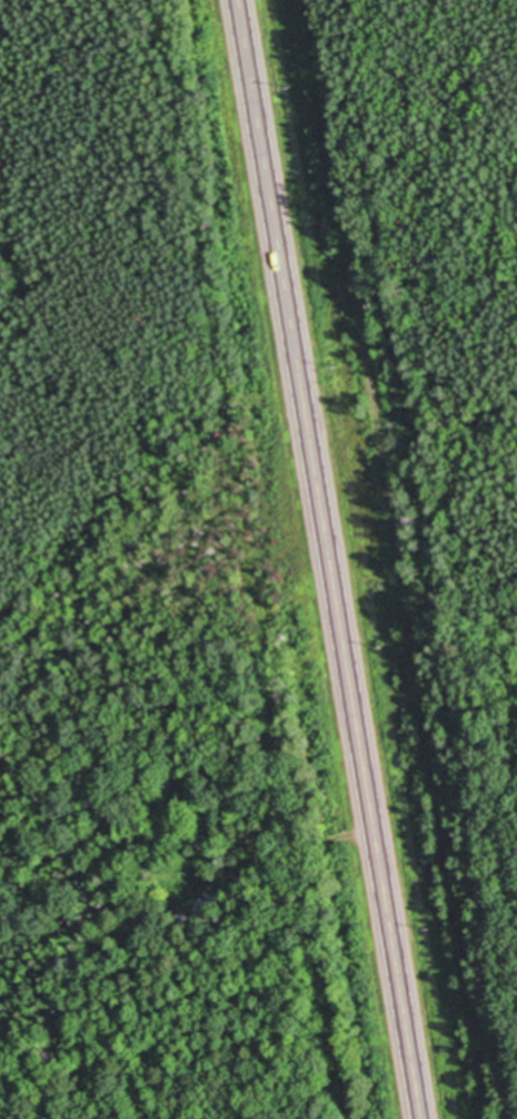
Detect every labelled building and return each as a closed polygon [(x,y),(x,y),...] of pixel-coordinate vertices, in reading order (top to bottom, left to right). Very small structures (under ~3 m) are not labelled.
[(193,905),(204,921),(224,906),(212,891),(193,905)] [(170,916),(184,930),(193,921),(179,907),(170,916)]
